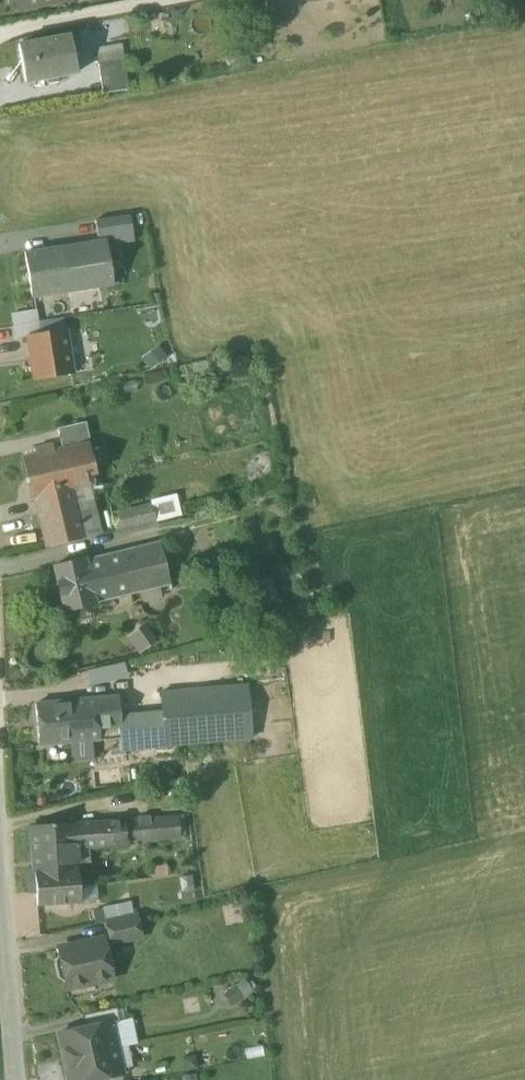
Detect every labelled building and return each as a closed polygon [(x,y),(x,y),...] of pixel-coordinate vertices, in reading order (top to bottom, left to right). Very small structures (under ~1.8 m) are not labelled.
[(11,9),(60,0),(10,0),(11,9)] [(70,36),(19,45),(25,82),(77,72),(70,36)] [(124,60),(98,65),(102,94),(128,90),(124,60)] [(130,215),(96,221),(99,238),(133,232),(130,215)] [(106,240),(25,253),(32,298),(113,285),(106,240)] [(38,322),(13,326),(15,339),(28,337),(40,335),(38,322)] [(40,335),(28,337),(34,378),(72,372),(66,331),(40,335)] [(86,422),(58,429),(61,445),(90,438),(86,422)] [(66,450),(26,459),(35,496),(37,496),(37,495),(71,487),(88,483),(88,484),(95,483),(87,445),(66,450)] [(88,483),(71,487),(75,504),(92,500),(88,484),(88,483)] [(71,487),(37,495),(37,496),(49,546),(83,538),(75,504),(71,487)] [(151,504),(138,507),(142,525),(156,522),(151,504)] [(138,507),(112,513),(116,531),(142,525),(138,507)] [(160,542),(122,551),(132,594),(170,584),(160,542)] [(122,551),(85,560),(85,558),(54,566),(65,612),(96,604),(95,603),(132,594),(122,551)] [(87,667),(89,683),(128,678),(126,662),(87,667)] [(247,686),(161,693),(163,713),(166,746),(252,738),(247,686)] [(118,697),(96,699),(100,739),(122,737),(120,716),(118,697)] [(96,699),(36,704),(40,744),(100,739),(96,699)] [(163,713),(120,716),(122,737),(123,749),(166,746),(163,713)] [(178,815),(124,819),(124,821),(126,843),(180,839),(178,815)] [(124,821),(31,827),(35,880),(36,880),(38,905),(80,902),(76,848),(126,844),(126,843),(124,821)] [(136,915),(107,922),(111,943),(141,937),(136,915)] [(103,938),(59,948),(60,953),(55,961),(59,977),(66,982),(68,988),(112,978),(103,938)] [(245,978),(227,990),(234,1001),(252,989),(245,978)] [(117,1007),(83,1015),(85,1027),(111,1022),(112,1029),(121,1027),(117,1007)] [(85,1027),(59,1033),(65,1059),(116,1048),(112,1029),(111,1022),(85,1027)] [(65,1059),(69,1079),(90,1079),(122,1073),(116,1048),(65,1059)]
